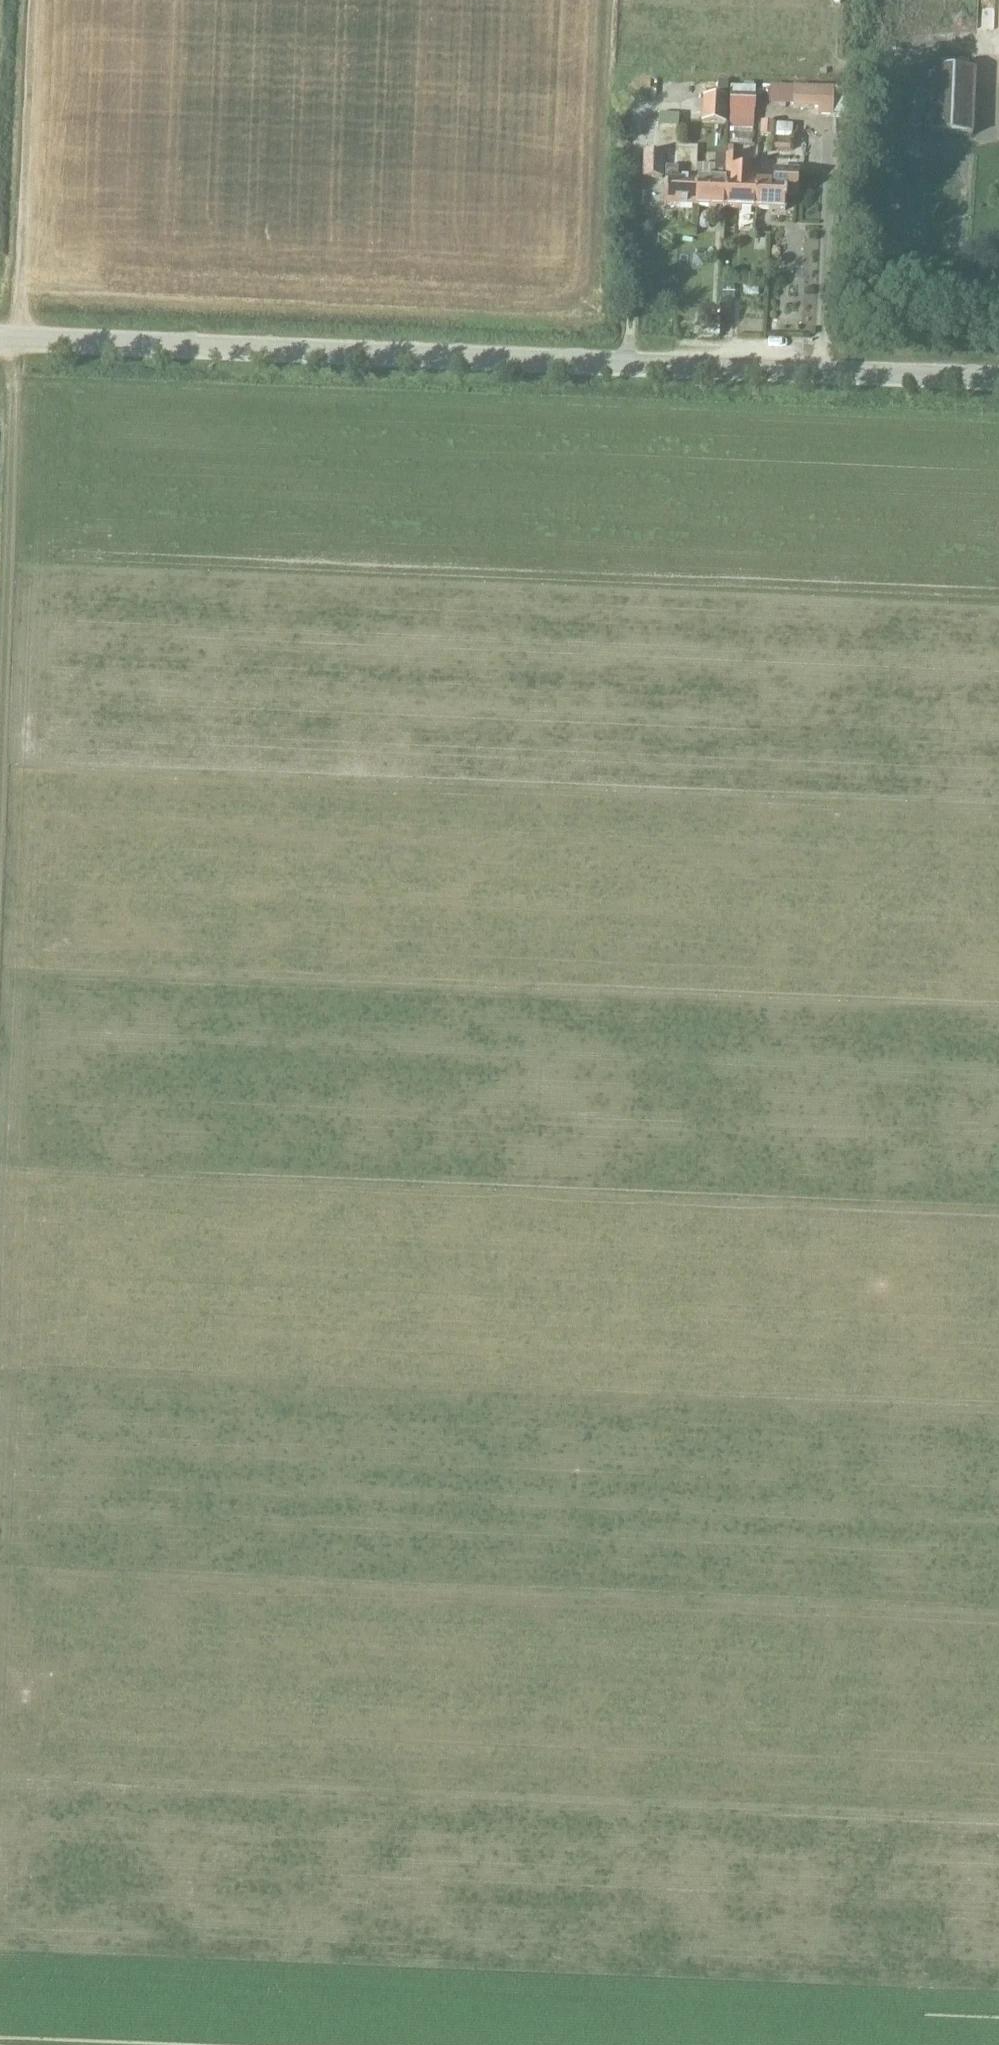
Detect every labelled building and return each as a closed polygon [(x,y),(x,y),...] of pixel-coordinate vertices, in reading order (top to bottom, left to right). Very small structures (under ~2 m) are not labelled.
[(932,69),(929,133),(972,135),(975,71),(932,69)] [(788,104),(791,84),(770,81),(767,101),(788,104)] [(731,86),(728,129),(754,130),(756,87),(731,86)] [(834,91),(794,89),(793,107),(818,108),(817,114),(832,115),(834,91)] [(703,97),(702,122),(725,123),(726,98),(703,97)] [(678,130),(678,113),(656,114),(657,130),(678,130)] [(792,124),(760,122),(759,137),(791,139),(792,124)] [(645,152),(643,177),(662,178),(663,153),(645,152)] [(725,208),(727,156),(715,156),(714,182),(696,182),(695,207),(725,208)] [(756,171),(744,171),(737,171),(737,157),(727,156),(725,208),(755,209),(756,184),(756,171)] [(695,207),(696,182),(677,181),(678,167),(666,167),(664,206),(695,207)] [(755,209),(785,211),(786,195),(796,196),(797,171),(775,170),(774,185),(756,184),(755,209)]
